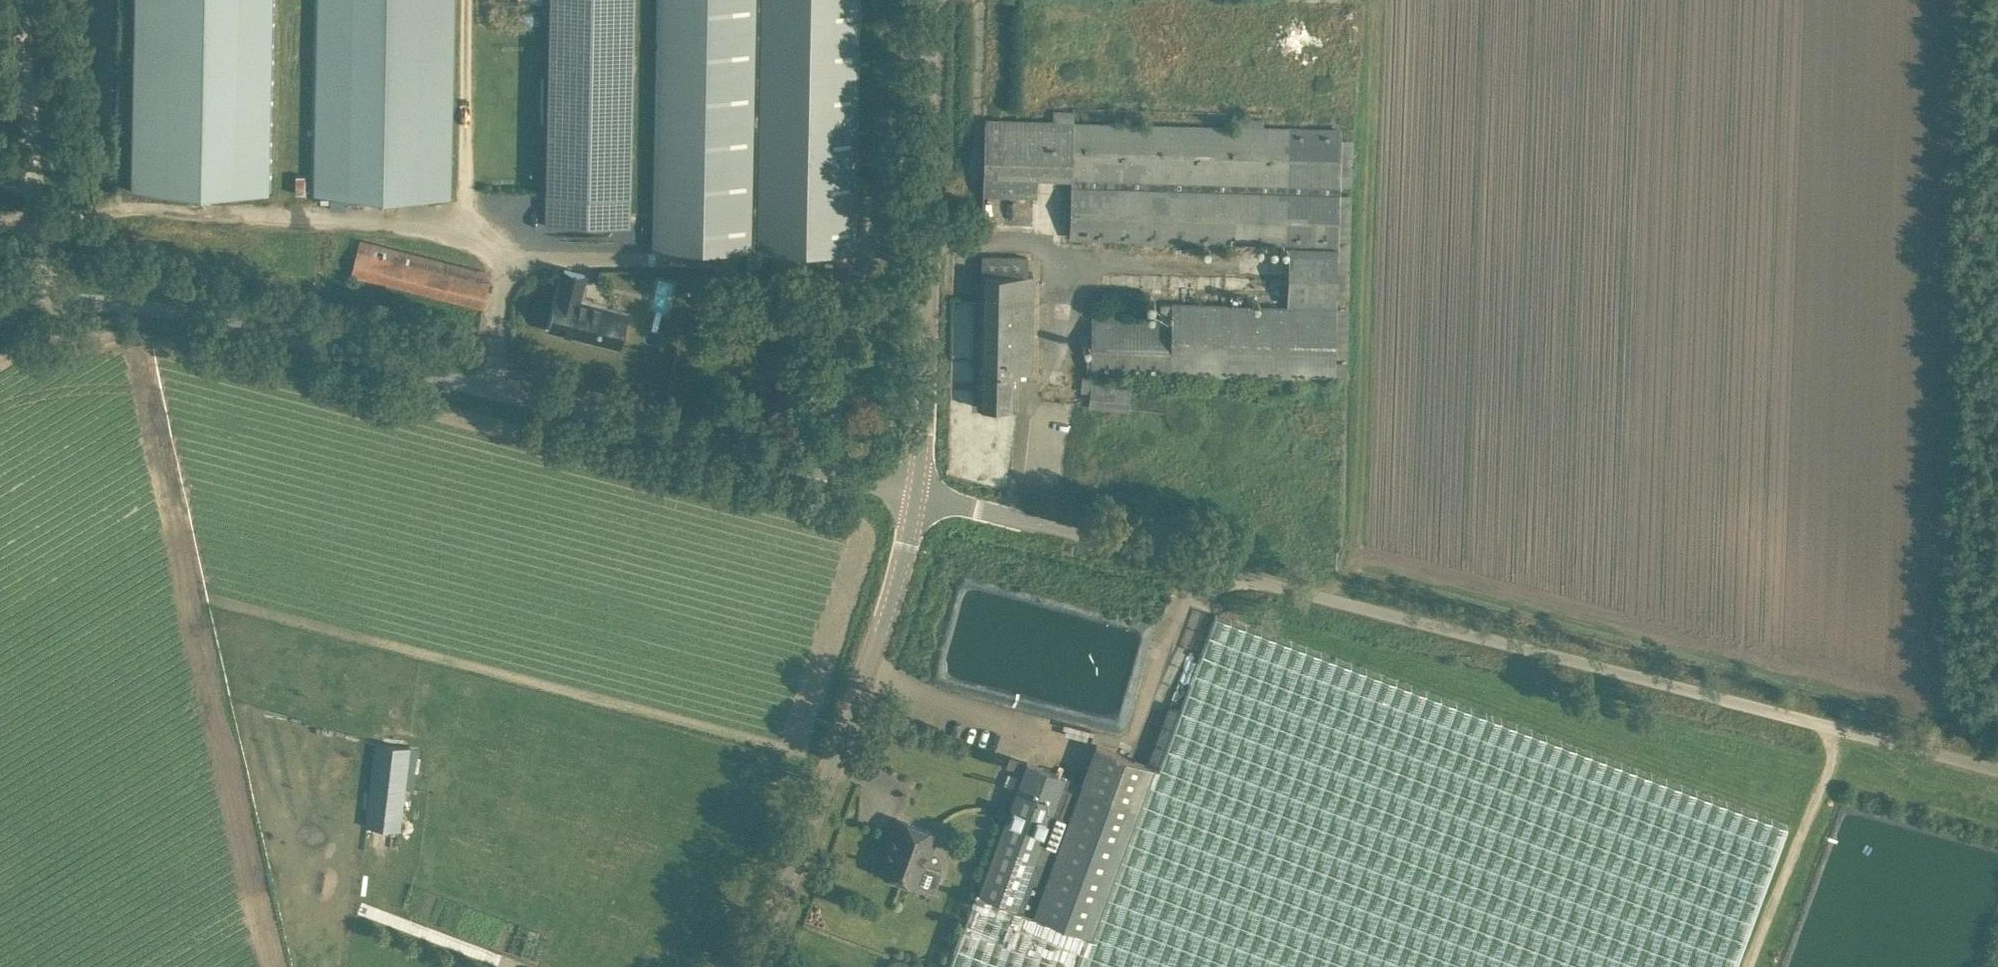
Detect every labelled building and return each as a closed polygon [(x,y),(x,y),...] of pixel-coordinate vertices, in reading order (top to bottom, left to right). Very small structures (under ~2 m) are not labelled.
[(132,189),(268,192),(272,0),(136,0),(132,189)] [(314,193),(451,195),(455,0),(318,0),(314,193)] [(635,252),(639,0),(555,0),(551,250),(635,252)] [(654,248),(759,250),(763,0),(659,0),(654,248)] [(985,119),(984,172),(983,195),(984,195),(1037,197),(1038,177),(1071,178),(1069,237),(1287,244),(1286,304),(1171,300),(1171,303),(1162,303),(1162,316),(1090,313),(1088,370),(1334,378),(1335,345),(1336,306),(1336,296),(1341,137),(1341,128),(1263,126),(1263,117),(1236,117),(1235,125),(1074,121),(1074,110),(1053,109),(1052,121),(985,119)] [(489,282),(483,280),(486,270),(360,238),(351,272),(483,305),(489,282)] [(982,255),(980,341),(1013,342),(1013,345),(1032,345),(1034,275),(1028,275),(1028,256),(982,255)] [(585,273),(564,268),(558,294),(557,294),(549,327),(619,344),(627,311),(604,306),(603,310),(589,307),(592,297),(580,294),(585,273)] [(684,310),(700,314),(710,274),(695,270),(684,310)] [(1013,342),(980,341),(978,406),(1013,406),(1013,370),(1031,371),(1032,345),(1013,345),(1013,342)] [(1347,378),(1347,377),(1347,370),(1348,346),(1335,345),(1334,378),(1347,378)] [(1081,390),(1090,391),(1089,405),(1128,410),(1131,380),(1092,376),(1092,375),(1082,374),(1081,390)] [(1023,772),(980,891),(976,890),(948,966),(1734,966),(1787,823),(1215,611),(1210,609),(1199,639),(1195,651),(1175,705),(1153,764),(1147,762),(1133,757),(1096,744),(1083,781),(1065,775),(1027,761),(1011,755),(1007,766),(1023,772)] [(400,829),(405,786),(412,787),(413,779),(406,779),(410,746),(375,742),(364,825),(400,829)] [(1013,788),(1017,776),(1008,772),(1003,784),(1013,788)] [(887,854),(881,870),(914,882),(921,863),(925,864),(937,831),(897,817),(884,853),(887,854)]
